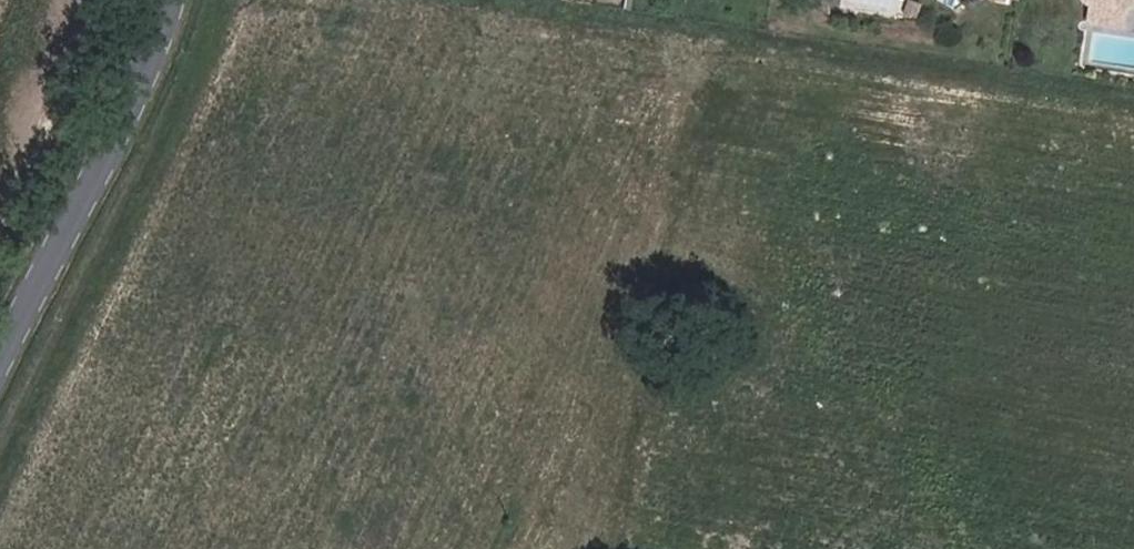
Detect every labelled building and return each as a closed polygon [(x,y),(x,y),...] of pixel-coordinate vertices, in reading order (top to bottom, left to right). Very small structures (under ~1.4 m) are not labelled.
[(1091,4),(1125,10),(1133,5),(1133,3),(1133,0),(1087,0),(1091,4)]
